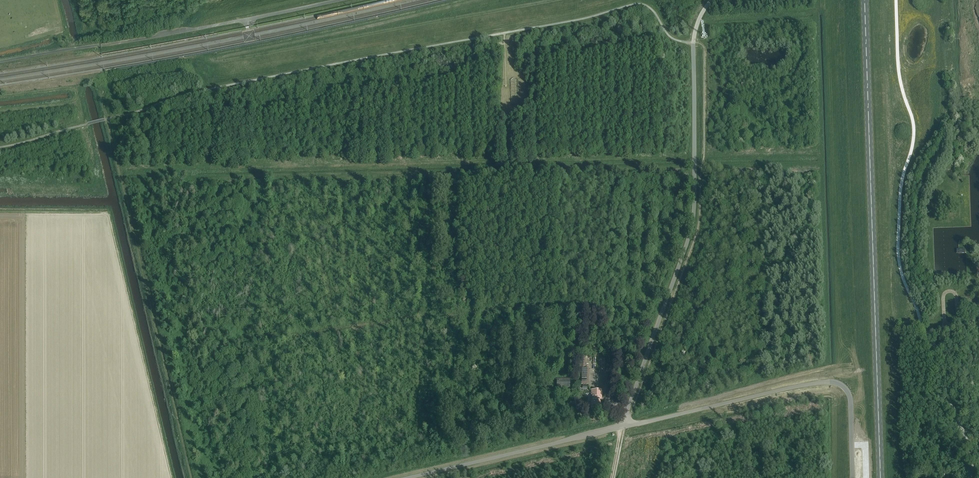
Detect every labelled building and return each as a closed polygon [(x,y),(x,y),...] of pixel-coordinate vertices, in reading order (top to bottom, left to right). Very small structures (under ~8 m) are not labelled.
[(588,384),(588,368),(584,368),(584,361),(580,361),(580,384),(588,384)] [(569,387),(569,379),(557,379),(557,387),(569,387)] [(601,407),(601,390),(591,390),(591,407),(601,407)]
